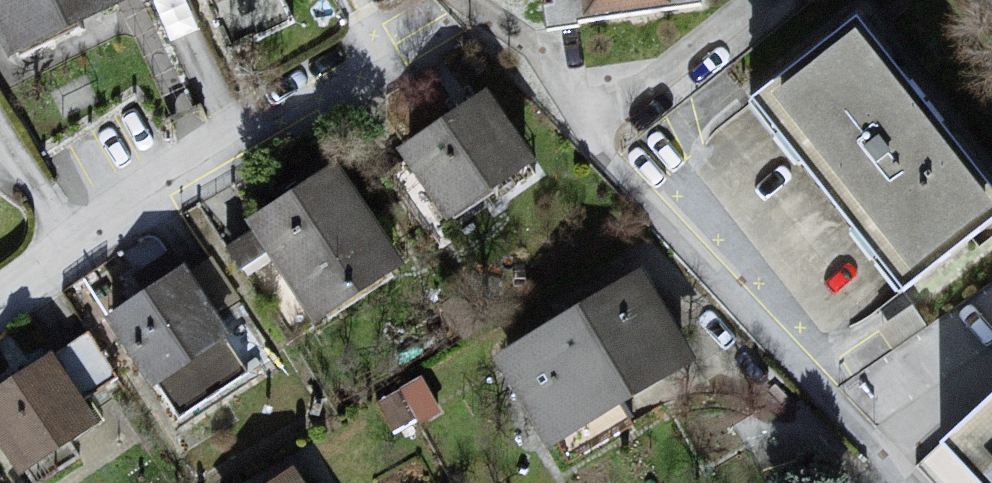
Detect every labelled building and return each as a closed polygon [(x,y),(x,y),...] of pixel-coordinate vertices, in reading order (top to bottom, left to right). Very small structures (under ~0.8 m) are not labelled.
[(13,62),(136,6),(133,0),(0,0),(0,35),(13,62)] [(601,22),(716,13),(715,0),(599,0),(601,22)] [(908,291),(991,227),(991,209),(850,29),(754,110),(908,291)] [(492,97),(404,155),(454,227),(543,168),(492,97)] [(341,173),(250,230),(324,330),(411,271),(341,173)] [(647,276),(494,362),(548,449),(703,370),(647,276)] [(188,277),(104,328),(178,420),(242,377),(227,357),(231,339),(188,277)] [(0,394),(0,453),(20,481),(99,432),(51,361),(0,394)] [(916,471),(929,482),(991,482),(991,399),(916,471)] [(283,482),(301,482),(296,474),(283,482)]
